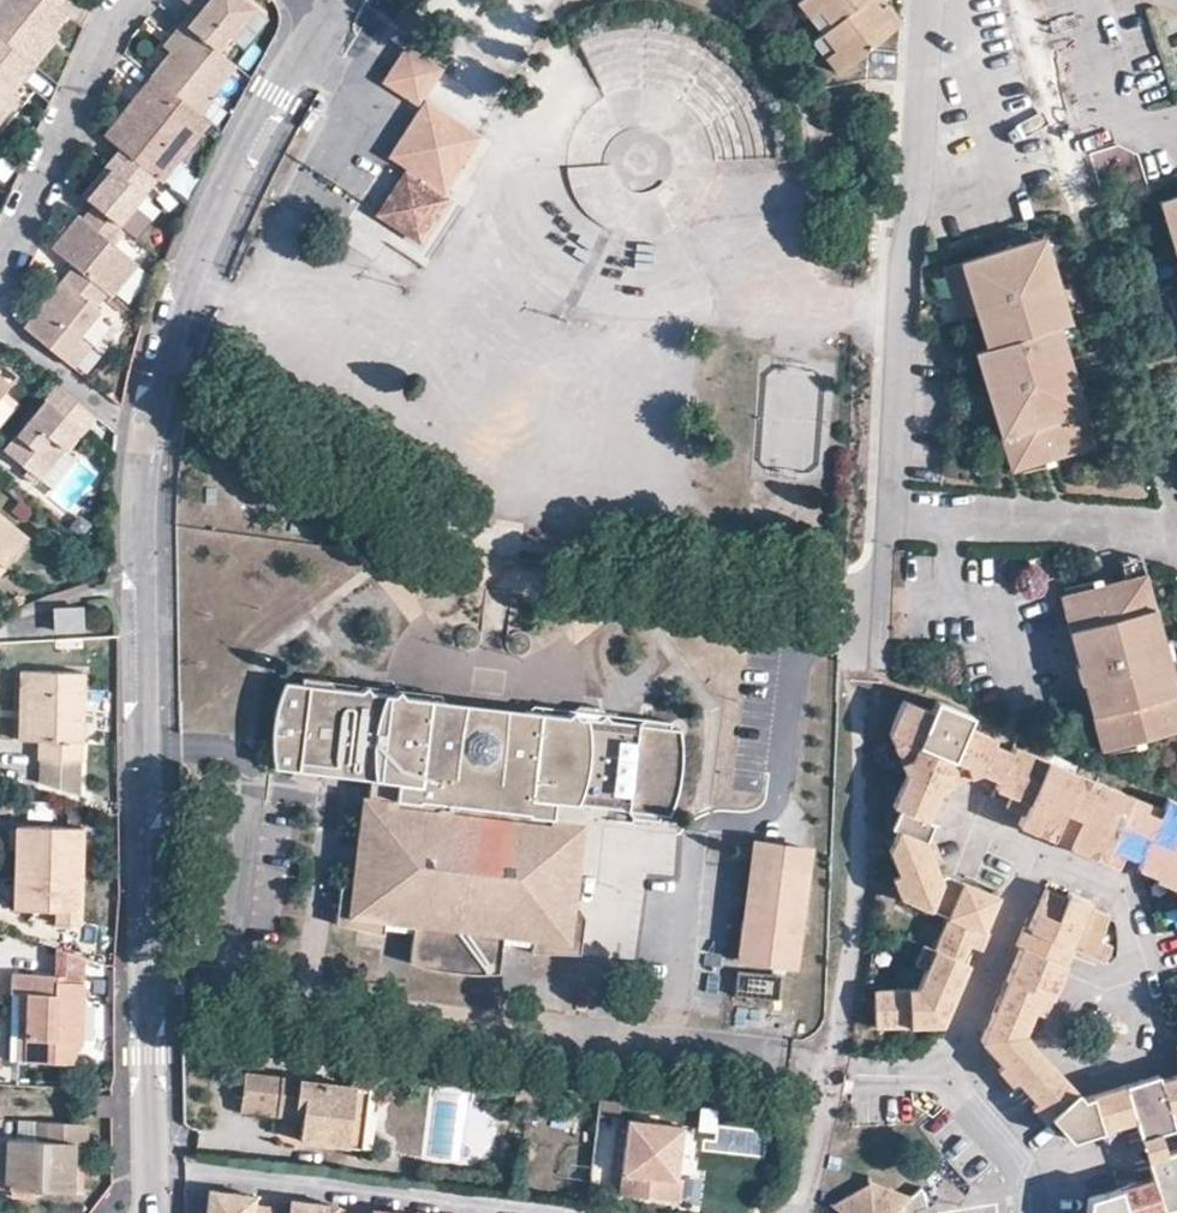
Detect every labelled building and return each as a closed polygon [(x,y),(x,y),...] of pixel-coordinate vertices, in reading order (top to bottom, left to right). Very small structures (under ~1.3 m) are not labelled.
[(47,25),(59,11),(54,4),(57,0),(0,0),(0,39),(29,63),(47,42),(40,34),(47,25)] [(191,8),(180,21),(218,52),(230,37),(255,7),(247,0),(181,0),(191,8)] [(813,0),(800,0),(798,1),(804,9),(805,8),(813,0)] [(823,33),(833,24),(814,0),(813,0),(805,8),(804,9),(823,33)] [(833,24),(823,33),(822,33),(844,59),(845,59),(835,68),(840,73),(899,24),(899,22),(886,6),(879,12),(869,0),(814,0),(833,24)] [(879,12),(886,6),(881,0),(869,0),(879,12)] [(255,8),(255,7),(230,37),(232,38),(239,43),(263,14),(263,13),(255,8)] [(178,45),(172,53),(152,76),(195,112),(234,65),(218,52),(180,21),(168,35),(179,44),(178,45)] [(48,25),(47,25),(40,34),(47,42),(55,33),(56,33),(48,25)] [(814,41),(835,68),(845,59),(844,59),(822,33),(814,41)] [(162,44),(172,53),(178,45),(179,44),(168,35),(162,44)] [(0,39),(0,115),(16,95),(8,89),(29,63),(0,39)] [(385,84),(386,84),(397,67),(404,70),(405,71),(416,51),(405,44),(404,45),(392,62),(391,64),(381,79),(380,80),(385,84)] [(397,67),(386,84),(411,100),(421,84),(425,85),(437,67),(416,51),(405,71),(404,70),(397,67)] [(441,69),(437,67),(425,85),(421,84),(411,100),(418,105),(419,105),(430,87),(441,69)] [(195,112),(152,76),(102,135),(119,148),(146,170),(146,169),(164,145),(165,146),(177,156),(206,120),(195,112)] [(426,99),(423,105),(424,106),(447,122),(452,117),(428,100),(426,99)] [(417,166),(412,173),(388,212),(428,236),(452,198),(446,194),(483,136),(452,117),(447,122),(424,106),(423,105),(406,129),(411,132),(410,132),(397,152),(397,153),(417,166)] [(386,156),(412,173),(417,166),(397,153),(397,152),(410,132),(411,132),(406,129),(404,128),(390,148),(386,155),(386,156)] [(158,180),(177,156),(165,146),(164,145),(146,169),(146,170),(152,175),(158,180)] [(1104,191),(1143,178),(1132,146),(1093,158),(1104,191)] [(152,175),(146,170),(119,148),(81,195),(92,205),(114,223),(152,175)] [(114,223),(92,205),(81,218),(77,215),(51,249),(70,264),(105,291),(109,295),(135,260),(110,240),(121,228),(114,223)] [(1153,214),(1176,289),(1176,207),(1153,214)] [(1074,328),(1046,241),(962,269),(943,275),(959,326),(978,320),(989,353),(977,357),(1015,476),(1100,449),(1078,379),(1074,366),(1063,332),(1074,328)] [(105,291),(70,264),(23,324),(72,364),(93,337),(83,329),(99,309),(94,304),(105,291)] [(4,385),(7,387),(12,378),(0,368),(0,382),(4,385)] [(818,466),(820,372),(765,371),(763,465),(818,466)] [(67,446),(94,413),(54,381),(0,448),(0,452),(37,483),(67,446)] [(10,409),(0,401),(0,421),(10,409)] [(68,446),(67,446),(37,483),(47,491),(49,492),(78,455),(68,446)] [(27,538),(0,516),(0,572),(27,538)] [(1120,565),(1126,583),(1134,581),(1143,578),(1139,559),(1120,565)] [(1143,578),(1134,581),(1144,615),(1154,612),(1143,578)] [(1126,583),(1103,590),(1097,592),(1093,593),(1089,594),(1083,596),(1079,597),(1074,598),(1068,600),(1063,602),(1083,666),(1080,667),(1085,687),(1089,686),(1109,754),(1115,752),(1120,751),(1124,749),(1129,747),(1134,746),(1138,744),(1143,743),(1149,742),(1176,733),(1176,725),(1169,700),(1159,665),(1153,647),(1144,615),(1134,581),(1126,583)] [(55,630),(82,628),(81,608),(54,608),(55,630)] [(1154,612),(1144,615),(1153,647),(1163,643),(1162,641),(1154,612)] [(1163,643),(1153,647),(1159,665),(1169,663),(1163,643)] [(1159,665),(1169,700),(1176,697),(1176,689),(1170,667),(1169,663),(1159,665)] [(19,740),(27,739),(29,672),(21,671),(19,740)] [(29,672),(27,739),(39,740),(39,759),(80,760),(83,673),(29,671),(29,672)] [(551,805),(573,807),(626,813),(643,815),(649,823),(650,823),(675,827),(676,819),(683,820),(688,808),(692,796),(694,788),(695,784),(697,771),(697,762),(698,752),(697,742),(695,733),(694,732),(685,731),(686,724),(660,721),(655,726),(627,723),(622,716),(618,722),(590,718),(584,713),(580,717),(527,709),(522,713),(516,718),(507,717),(489,716),(488,715),(483,715),(461,712),(454,705),(451,701),(407,696),(403,691),(400,694),(378,692),(374,686),(368,692),(344,688),(339,681),(315,679),(313,684),(296,682),(289,696),(284,710),(279,725),(278,728),(276,735),(275,745),(274,756),(274,766),(275,774),(312,779),(314,785),(338,788),(344,782),(393,788),(384,878),(361,894),(358,931),(403,936),(406,916),(434,920),(429,962),(456,970),(478,976),(519,972),(524,930),(553,934),(552,952),(598,957),(604,917),(586,898),(588,875),(594,870),(590,864),(593,832),(570,830),(549,827),(551,805)] [(1148,804),(1015,748),(1012,754),(996,747),(999,740),(972,729),(976,718),(939,702),(935,713),(906,702),(892,735),(896,747),(908,743),(919,747),(913,763),(904,766),(908,776),(894,806),(904,811),(896,828),(900,831),(891,850),(911,900),(931,910),(948,917),(918,989),(879,990),(879,1025),(945,1023),(998,897),(964,882),(961,889),(943,881),(937,863),(928,841),(932,832),(935,825),(930,822),(943,790),(984,775),(1000,781),(997,790),(1014,797),(1008,809),(1024,816),(1020,828),(1120,870),(1127,857),(1141,863),(1139,871),(1156,879),(1159,874),(1176,882),(1176,803),(1169,800),(1165,811),(1161,819),(1144,812),(1148,804)] [(488,715),(489,708),(487,708),(484,708),(471,706),(458,706),(454,705),(461,712),(483,715),(488,715)] [(489,708),(488,715),(489,716),(507,717),(516,718),(522,713),(515,712),(489,708)] [(896,747),(904,766),(913,763),(919,747),(908,743),(896,747)] [(1165,811),(1148,804),(1144,812),(1161,819),(1165,811)] [(570,830),(573,807),(551,805),(549,827),(570,830)] [(22,879),(22,909),(55,910),(55,922),(79,923),(81,827),(16,825),(14,879),(22,879)] [(943,859),(932,832),(928,841),(937,863),(943,859)] [(807,841),(758,836),(754,877),(803,882),(807,841)] [(946,874),(943,881),(961,889),(964,882),(946,874)] [(967,875),(964,882),(998,897),(1001,889),(967,875)] [(798,941),(803,882),(754,877),(748,936),(743,936),(740,971),(800,977),(803,942),(798,941)] [(21,909),(22,909),(22,879),(14,879),(13,909),(21,909)] [(1171,1118),(1176,1116),(1176,1075),(1161,1079),(1159,1075),(1082,1098),(1025,1037),(1035,1013),(1054,964),(1062,946),(1073,950),(1079,952),(1085,954),(1090,956),(1096,941),(1105,916),(1088,908),(1089,903),(1069,894),(1066,898),(1046,889),(982,1039),(1072,1139),(1102,1129),(1104,1134),(1123,1129),(1121,1124),(1134,1120),(1137,1131),(1140,1141),(1159,1133),(1156,1122),(1171,1118)] [(1096,941),(1090,956),(1095,958),(1100,960),(1105,962),(1110,946),(1096,941)] [(1069,958),(1073,950),(1062,946),(1054,964),(1065,969),(1069,958)] [(27,1018),(26,1061),(74,1061),(74,1045),(81,1044),(83,982),(84,958),(56,949),(55,974),(12,973),(12,993),(19,993),(19,1017),(27,1018)] [(17,1061),(26,1061),(27,1018),(19,1017),(19,1018),(17,1061)] [(348,1145),(354,1084),(324,1081),(243,1071),(239,1107),(277,1113),(278,1105),(301,1107),(301,1115),(298,1139),(348,1145)] [(355,1084),(354,1084),(348,1145),(359,1146),(360,1147),(367,1088),(367,1086),(355,1084)] [(277,1113),(301,1115),(301,1107),(278,1105),(277,1113)] [(1175,1128),(1171,1118),(1156,1122),(1159,1133),(1175,1128)] [(47,1140),(37,1139),(6,1138),(6,1139),(5,1188),(72,1190),(72,1143),(85,1143),(86,1122),(48,1120),(48,1140),(47,1140)] [(37,1120),(37,1139),(47,1140),(48,1140),(48,1120),(37,1120)] [(672,1181),(675,1148),(677,1128),(627,1122),(617,1196),(677,1203),(680,1181),(672,1181)] [(676,1148),(675,1148),(672,1181),(680,1181),(680,1180),(683,1148),(682,1148),(676,1148)] [(1165,1155),(1170,1166),(1176,1164),(1176,1151),(1165,1155)] [(1176,1209),(1176,1164),(1170,1166),(1165,1155),(1146,1160),(1148,1169),(1150,1177),(1088,1195),(1087,1212),(1164,1212),(1176,1209)] [(870,1183),(871,1187),(872,1194),(905,1205),(913,1198),(870,1183)] [(871,1187),(835,1207),(842,1212),(843,1212),(859,1212),(873,1203),(872,1194),(871,1187)] [(917,1212),(929,1208),(923,1188),(913,1198),(905,1205),(872,1194),(873,1203),(859,1212),(917,1212)] [(275,1208),(257,1206),(258,1196),(212,1191),(209,1212),(274,1212),(275,1208)] [(274,1212),(339,1212),(340,1206),(294,1201),(293,1210),(275,1208),(274,1212)] [(929,1208),(931,1212),(941,1212),(939,1205),(929,1208)]
